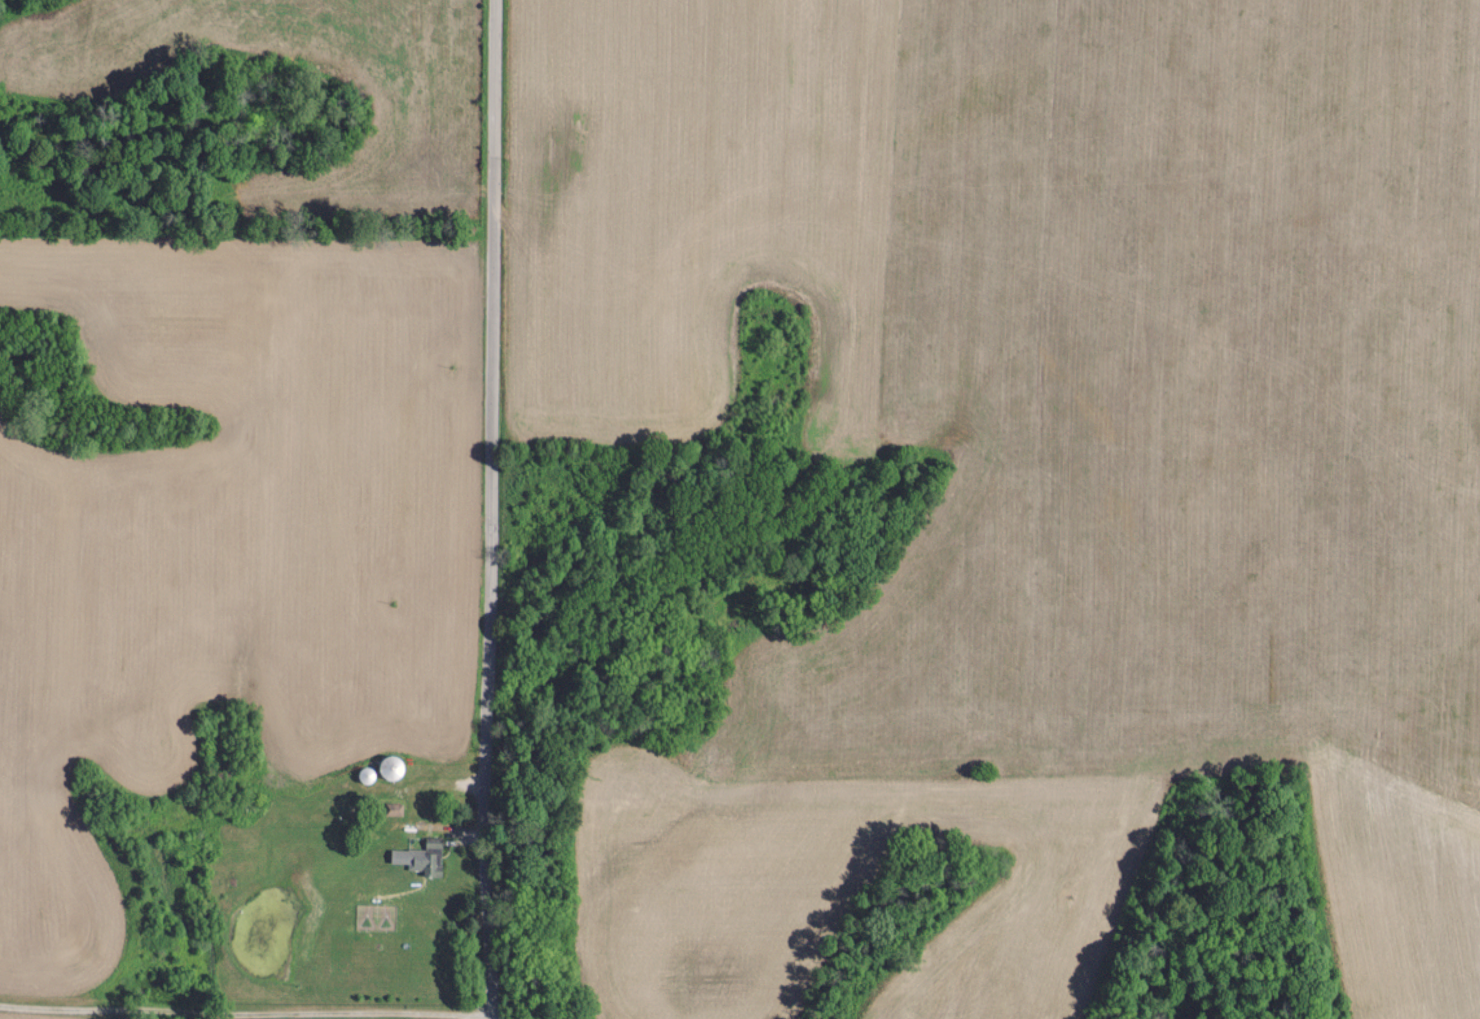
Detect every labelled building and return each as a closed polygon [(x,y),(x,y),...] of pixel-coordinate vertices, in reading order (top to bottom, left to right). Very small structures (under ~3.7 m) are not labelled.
[(391,848),(390,863),(407,863),(407,869),(423,869),(423,875),(441,876),(442,836),(425,836),(425,849),(391,848)]
